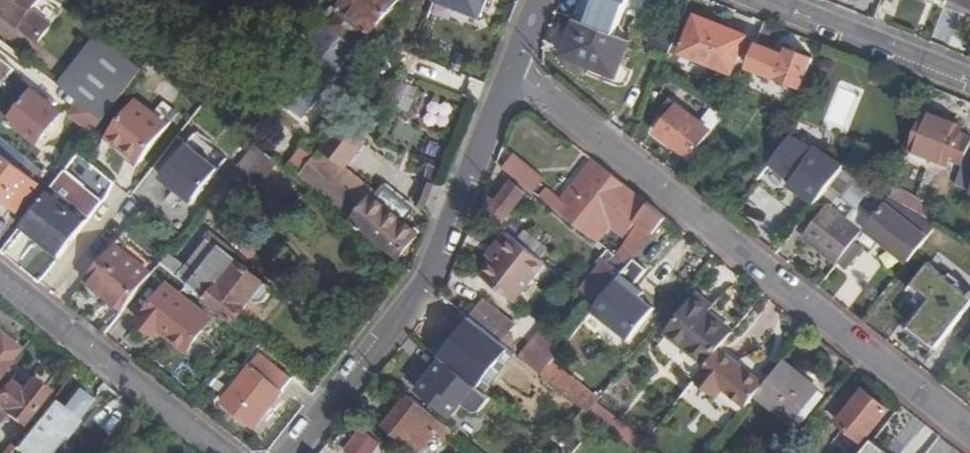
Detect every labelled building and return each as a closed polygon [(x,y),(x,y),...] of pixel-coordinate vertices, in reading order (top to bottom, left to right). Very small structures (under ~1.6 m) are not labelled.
[(39,41),(52,24),(33,9),(40,0),(0,0),(0,10),(39,41)] [(342,9),(344,10),(333,24),(332,24),(358,45),(358,44),(369,31),(372,34),(373,33),(380,39),(391,26),(390,24),(407,2),(405,0),(349,0),(342,9)] [(457,6),(452,20),(477,30),(488,0),(442,0),(457,6)] [(628,0),(584,0),(576,20),(615,35),(628,0)] [(945,6),(964,13),(967,4),(969,5),(969,0),(947,0),(945,6)] [(747,36),(696,15),(681,53),(732,73),(747,36)] [(136,35),(112,16),(105,24),(129,43),(136,35)] [(313,39),(271,92),(304,118),(318,100),(326,106),(340,89),(332,83),(361,46),(358,44),(358,45),(332,24),(333,24),(325,17),(309,37),(313,39)] [(576,20),(562,55),(597,69),(600,62),(619,69),(630,41),(615,35),(576,20)] [(788,56),(771,49),(779,27),(766,22),(749,66),(803,86),(813,58),(790,49),(788,56)] [(99,32),(59,84),(78,100),(102,118),(104,120),(144,68),(99,32)] [(672,44),(653,36),(649,48),(667,55),(672,44)] [(15,68),(0,57),(0,87),(15,68)] [(619,69),(600,62),(597,69),(616,76),(619,69)] [(402,81),(391,116),(417,124),(429,89),(402,81)] [(62,112),(33,89),(9,119),(38,142),(62,112)] [(712,131),(671,99),(660,113),(663,116),(667,119),(660,128),(657,132),(691,159),(709,136),(712,131)] [(78,100),(69,112),(93,130),(102,118),(78,100)] [(169,127),(136,100),(108,135),(141,162),(169,127)] [(963,126),(924,111),(909,148),(948,164),(950,160),(963,165),(969,147),(969,137),(960,133),(963,126)] [(656,125),(660,128),(667,119),(663,116),(656,125)] [(343,124),(324,147),(347,166),(366,142),(343,124)] [(183,135),(156,169),(162,174),(188,140),(183,135)] [(792,180),(789,183),(815,203),(843,168),(844,166),(815,147),(814,149),(791,136),(790,137),(770,163),(792,180)] [(189,143),(162,176),(177,188),(180,184),(197,198),(221,168),(189,143)] [(240,199),(245,203),(277,162),(255,144),(213,198),(218,202),(213,209),(224,218),(240,199)] [(299,174),(313,154),(302,146),(288,167),(299,174)] [(0,153),(0,196),(18,210),(39,184),(0,153)] [(312,186),(331,162),(319,153),(300,177),(312,186)] [(516,154),(505,168),(532,190),(544,175),(516,154)] [(969,154),(958,185),(969,189),(969,154)] [(400,257),(418,234),(404,222),(374,198),(377,194),(334,159),(331,162),(312,186),(400,257)] [(595,160),(571,189),(580,196),(603,167),(595,160)] [(649,204),(603,167),(580,196),(571,189),(563,199),(549,188),(541,197),(599,242),(605,234),(612,224),(625,235),(637,220),(640,222),(625,246),(623,248),(617,256),(629,265),(667,218),(650,203),(649,204)] [(152,169),(134,190),(169,219),(187,198),(152,169)] [(856,179),(843,169),(828,188),(841,198),(856,179)] [(503,221),(526,191),(512,181),(497,201),(492,197),(484,207),(503,221)] [(769,226),(784,200),(756,184),(741,211),(769,226)] [(921,205),(922,202),(895,185),(891,195),(928,217),(932,210),(921,205)] [(414,211),(383,186),(377,194),(374,198),(404,222),(414,211)] [(20,227),(59,258),(90,218),(52,187),(20,227)] [(891,195),(885,203),(886,203),(929,237),(939,223),(928,217),(891,195)] [(929,237),(886,203),(867,227),(910,260),(929,237)] [(863,231),(829,204),(804,236),(837,263),(838,261),(860,235),(863,231)] [(540,258),(547,250),(524,231),(517,240),(540,258)] [(517,240),(507,232),(497,245),(504,250),(495,262),(483,277),(514,301),(545,261),(540,258),(517,240)] [(238,261),(240,258),(211,234),(186,266),(169,253),(161,263),(233,321),(250,299),(256,303),(264,302),(271,294),(270,286),(238,261)] [(617,256),(623,248),(605,234),(599,242),(608,249),(617,256)] [(860,235),(838,261),(846,268),(867,241),(860,235)] [(152,274),(114,244),(86,279),(124,309),(152,274)] [(495,262),(504,250),(497,245),(488,256),(495,262)] [(949,253),(965,265),(969,258),(969,256),(954,246),(949,253)] [(602,256),(597,261),(601,265),(581,290),(598,304),(618,278),(629,265),(617,256),(608,249),(603,256),(602,256)] [(938,266),(969,289),(969,258),(965,265),(949,253),(948,252),(938,266)] [(593,309),(631,339),(655,308),(618,278),(598,304),(593,309)] [(213,319),(168,284),(139,321),(155,334),(160,328),(188,350),(213,319)] [(713,307),(698,295),(668,333),(707,364),(719,349),(732,333),(708,313),(713,307)] [(512,321),(483,299),(470,316),(491,333),(508,347),(514,339),(513,334),(510,332),(513,329),(509,326),(512,321)] [(470,316),(467,314),(448,338),(458,345),(446,361),(473,383),(489,362),(476,352),(491,333),(470,316)] [(561,350),(540,333),(521,357),(542,373),(552,361),(561,350)] [(21,350),(0,334),(0,376),(21,350)] [(696,378),(718,395),(724,388),(747,406),(756,394),(764,385),(719,349),(707,364),(696,378)] [(293,378),(261,352),(223,402),(254,427),(293,378)] [(446,361),(443,359),(419,390),(452,416),(476,385),(473,383),(446,361)] [(756,394),(794,424),(797,420),(821,390),(783,360),(764,385),(756,394)] [(595,403),(599,398),(552,361),(542,373),(542,374),(560,388),(568,394),(589,411),(595,403)] [(542,374),(536,381),(554,395),(554,394),(560,388),(542,374)] [(8,382),(0,392),(0,417),(4,411),(27,430),(51,400),(52,398),(43,391),(43,387),(36,381),(32,382),(29,380),(20,392),(8,382)] [(831,419),(852,393),(841,384),(821,410),(831,419)] [(709,418),(719,407),(697,386),(687,397),(709,418)] [(75,387),(60,406),(51,400),(27,430),(15,446),(14,447),(22,452),(50,452),(62,439),(64,440),(79,422),(77,420),(92,400),(75,387)] [(560,388),(554,394),(563,401),(568,394),(560,388)] [(890,409),(865,389),(840,421),(865,441),(890,409)] [(797,420),(802,423),(825,394),(821,390),(797,420)] [(417,452),(420,452),(437,432),(446,439),(452,430),(408,395),(383,426),(417,452)] [(645,441),(595,403),(589,411),(600,419),(638,450),(645,441)] [(347,450),(350,452),(373,452),(380,444),(363,431),(347,450)] [(868,446),(877,452),(884,452),(888,449),(874,439),(868,446)] [(3,452),(4,452),(9,452),(14,447),(15,446),(11,443),(3,452)]
